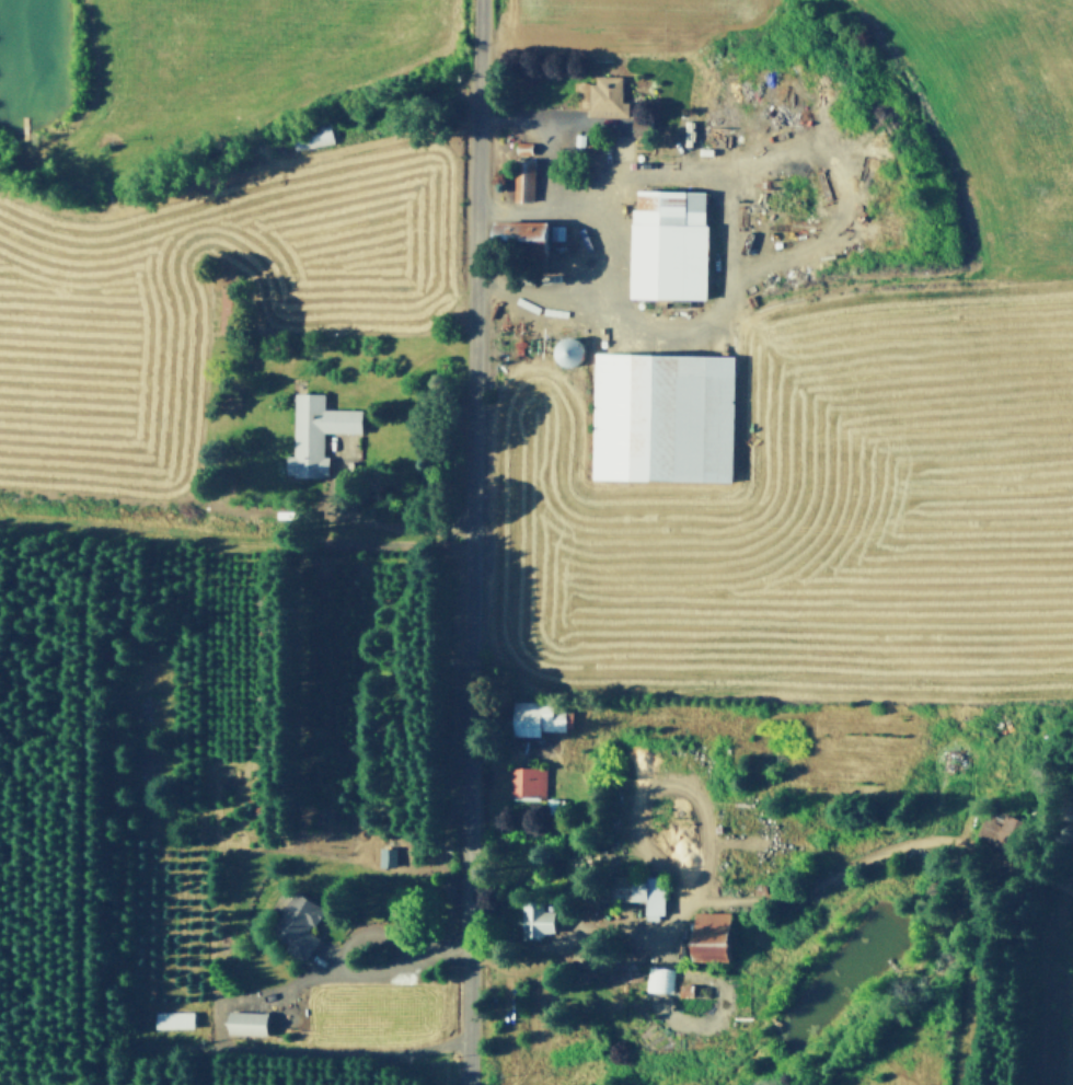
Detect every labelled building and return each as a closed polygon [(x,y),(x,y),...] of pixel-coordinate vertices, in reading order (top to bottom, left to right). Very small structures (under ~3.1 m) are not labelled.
[(619,79),(619,85),(619,97),(626,97),(625,114),(588,113),(588,105),(574,105),(575,79),(595,79),(595,71),(619,72),(619,79)] [(632,129),(632,111),(650,112),(649,130),(632,129)] [(297,151),(292,128),(333,120),(337,143),(297,151)] [(575,130),(584,130),(584,142),(574,142),(575,130)] [(515,139),(532,139),(532,151),(515,150),(515,139)] [(533,155),(532,197),(512,197),(514,154),(533,155)] [(712,187),(712,219),(706,219),(704,296),(628,293),(630,219),(631,219),(632,205),(635,205),(636,185),(712,187)] [(492,216),(546,217),(545,258),(491,257),(492,216)] [(563,221),(563,236),(549,236),(550,220),(563,221)] [(561,338),(558,363),(586,366),(588,341),(561,338)] [(593,347),(730,349),(728,476),(591,474),(593,347)] [(321,451),(330,451),(330,471),(321,471),(321,475),(292,474),(292,471),(285,471),(286,451),(292,451),(293,389),(322,390),(322,405),(360,405),(360,429),(321,429),(321,451)] [(568,731),(543,730),(543,737),(515,737),(516,701),(568,702),(568,711),(575,711),(575,728),(568,728),(568,731)] [(510,763),(544,763),(543,796),(509,795),(510,763)] [(557,796),(556,809),(545,809),(545,795),(557,796)] [(567,796),(566,805),(558,805),(559,796),(567,796)] [(1005,852),(1016,833),(987,816),(976,834),(1005,852)] [(396,848),(381,847),(380,866),(396,867),(396,848)] [(601,872),(645,872),(651,872),(664,873),(662,911),(644,911),(644,897),(601,897),(601,872)] [(739,889),(739,879),(753,879),(753,889),(739,889)] [(319,905),(321,907),(314,921),(310,919),(304,927),(316,935),(302,958),(282,946),(287,939),(267,926),(293,887),(320,903),(319,905)] [(521,909),(520,898),(541,897),(541,907),(553,907),(554,928),(542,928),(542,934),(522,934),(521,922),(516,922),(516,909),(521,909)] [(691,909),(729,910),(728,958),(691,957),(691,909)] [(570,944),(592,943),(592,963),(570,963),(570,944)] [(574,978),(574,967),(587,967),(588,977),(574,978)] [(604,968),(638,967),(638,977),(605,979),(604,968)] [(648,992),(672,993),(673,968),(649,967),(648,992)] [(678,980),(692,980),(692,992),(678,992),(678,980)] [(153,1025),(153,1007),(194,1008),(194,1026),(153,1025)] [(227,1030),(227,1007),(265,1008),(264,1031),(227,1030)]
